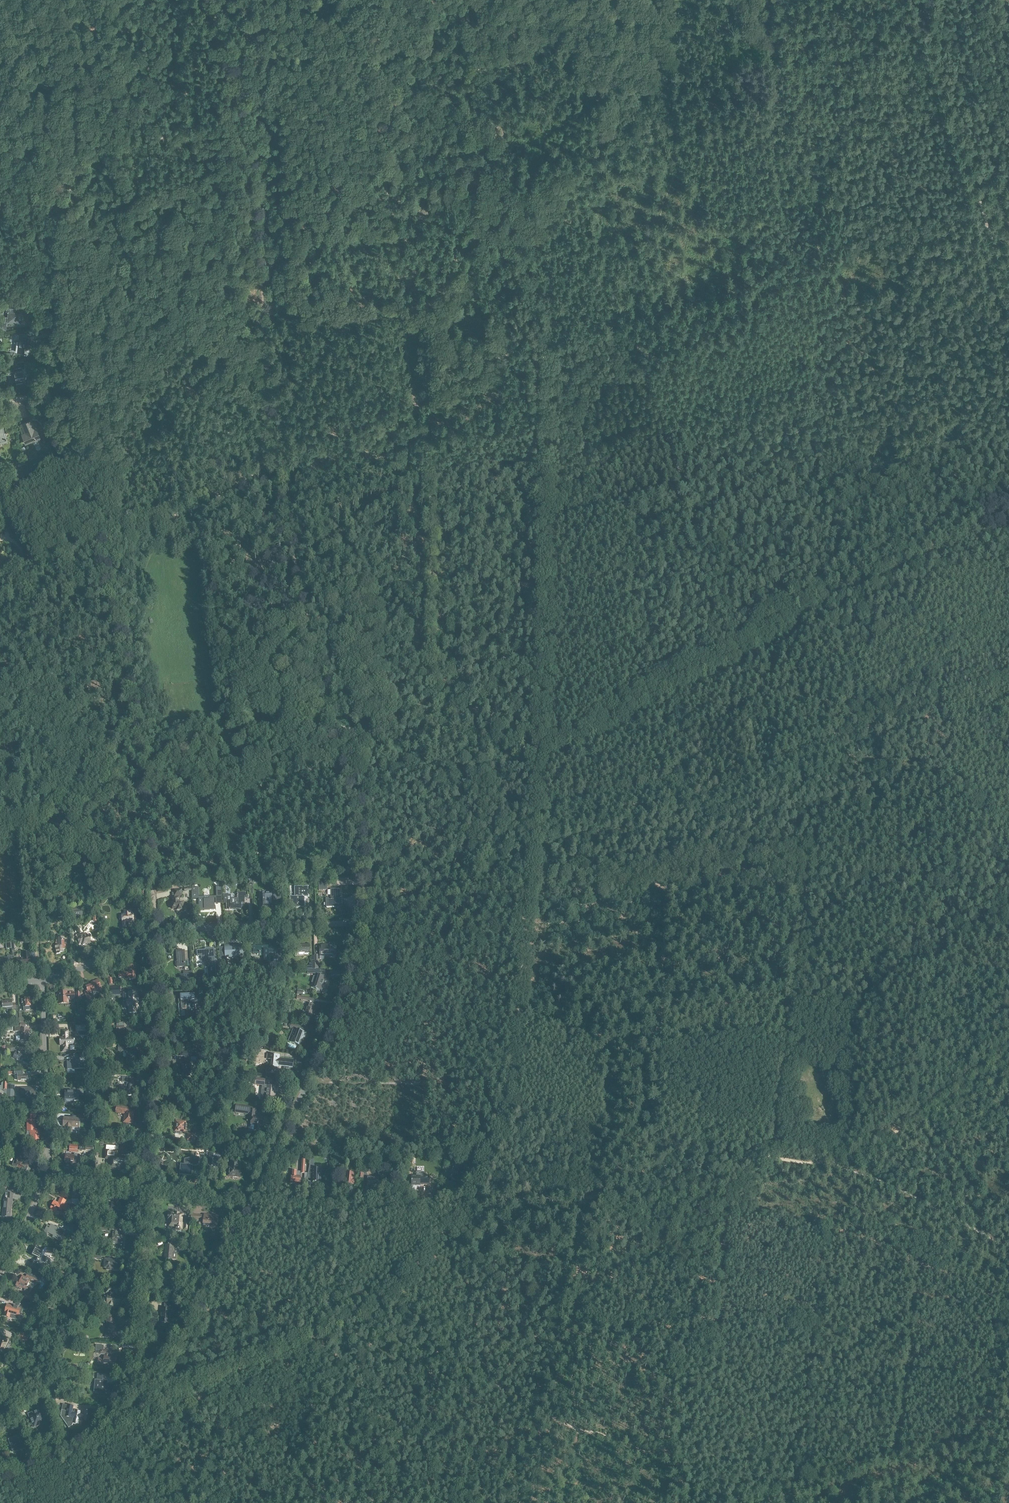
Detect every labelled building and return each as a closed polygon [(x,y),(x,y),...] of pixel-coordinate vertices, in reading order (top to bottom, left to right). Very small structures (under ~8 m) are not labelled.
[(6,330),(7,322),(13,323),(14,322),(18,323),(21,323),(22,323),(23,314),(15,313),(15,308),(6,307),(6,312),(8,312),(7,317),(5,317),(5,322),(0,321),(0,330),(6,330)] [(19,334),(18,339),(20,340),(18,352),(29,353),(30,342),(32,342),(32,335),(19,334)] [(14,371),(8,372),(9,379),(15,378),(15,381),(16,384),(25,383),(22,368),(22,367),(21,368),(13,369),(14,371)] [(36,429),(34,430),(30,420),(21,424),(25,433),(22,434),(26,443),(40,438),(36,429)] [(295,897),(290,897),(290,908),(304,908),(304,897),(308,897),(308,886),(294,886),(295,897)] [(172,897),(173,910),(178,909),(178,911),(182,911),(185,911),(185,908),(185,903),(184,903),(180,903),(180,897),(180,896),(183,896),(182,889),(181,889),(174,890),(174,893),(174,897),(172,897)] [(338,907),(339,907),(341,907),(341,889),(331,890),(331,899),(326,899),(326,907),(336,907),(338,907)] [(264,897),(261,897),(261,909),(275,908),(275,899),(281,899),(281,892),(274,892),(274,893),(264,894),(264,897)] [(230,899),(230,895),(224,895),(224,903),(226,903),(227,910),(243,909),(242,906),(244,906),(244,897),(247,897),(247,893),(238,893),(238,899),(230,899)] [(210,909),(210,910),(216,910),(215,905),(214,905),(214,902),(215,902),(215,898),(199,898),(199,906),(200,906),(200,910),(205,910),(205,909),(210,909)] [(75,905),(75,908),(72,909),(74,916),(83,915),(82,909),(79,909),(78,905),(75,905)] [(122,920),(123,927),(127,927),(126,922),(134,921),(133,913),(131,913),(130,910),(124,910),(124,915),(122,915),(122,916),(120,916),(120,920),(122,920)] [(83,943),(83,945),(88,944),(89,944),(92,943),(91,940),(92,939),(91,936),(90,936),(90,935),(87,936),(87,935),(87,936),(86,933),(79,936),(79,938),(78,939),(80,944),(83,943)] [(60,954),(61,954),(61,953),(64,953),(64,950),(65,950),(64,938),(58,938),(58,942),(58,944),(56,944),(56,950),(57,950),(57,954),(60,954)] [(222,953),(220,953),(220,960),(223,960),(224,969),(226,969),(226,966),(223,966),(223,961),(227,961),(227,957),(239,956),(239,953),(243,953),(242,946),(238,946),(238,945),(237,945),(231,946),(230,946),(230,947),(225,947),(225,952),(222,952),(222,953)] [(309,945),(295,946),(295,952),(295,955),(309,955),(309,952),(309,945)] [(333,956),(333,952),(333,945),(326,945),(326,946),(319,946),(319,956),(333,956)] [(253,947),(253,953),(264,953),(264,961),(269,961),(269,953),(275,953),(275,958),(274,958),(274,963),(281,964),(282,949),(276,949),(276,946),(253,946),(253,947)] [(209,950),(197,951),(198,956),(202,956),(202,959),(205,959),(206,969),(208,969),(208,972),(216,972),(214,948),(209,948),(209,950)] [(177,967),(185,967),(185,950),(176,951),(177,967)] [(24,958),(17,959),(18,966),(27,965),(29,963),(31,963),(31,964),(32,964),(32,963),(36,962),(35,953),(30,954),(30,953),(29,953),(23,953),(24,958)] [(0,959),(0,968),(9,967),(9,966),(13,965),(12,956),(8,956),(8,958),(0,959)] [(130,977),(130,980),(136,979),(136,971),(134,971),(134,966),(128,966),(129,972),(119,973),(119,977),(130,977)] [(316,977),(312,987),(322,990),(325,982),(326,983),(327,978),(326,978),(325,978),(325,974),(320,974),(319,974),(319,976),(318,978),(316,977)] [(184,975),(180,975),(181,985),(190,984),(190,975),(184,975)] [(86,986),(88,991),(84,992),(85,995),(83,996),(85,1001),(88,1000),(92,999),(89,993),(97,990),(98,992),(102,990),(100,986),(101,986),(98,980),(93,982),(93,983),(86,986)] [(59,993),(59,1004),(68,1004),(68,1000),(75,1000),(75,993),(68,993),(68,992),(59,993)] [(128,994),(123,994),(123,997),(123,1002),(126,1002),(127,1005),(127,1007),(128,1007),(128,1010),(129,1014),(136,1014),(136,1011),(136,1008),(137,1007),(137,1005),(137,1003),(138,1003),(138,998),(137,998),(137,993),(128,994)] [(185,1014),(190,1014),(190,1005),(203,1004),(202,997),(188,997),(188,993),(179,994),(179,1001),(181,1001),(181,1011),(185,1011),(185,1014)] [(25,1007),(23,1007),(24,1011),(30,1010),(30,1006),(35,1006),(35,999),(31,999),(31,998),(24,999),(25,1007)] [(6,1001),(2,1002),(3,1009),(12,1008),(12,1010),(14,1010),(16,1009),(16,1004),(14,1004),(11,1004),(11,1000),(6,1001)] [(305,1015),(311,1018),(314,1011),(316,1006),(309,1003),(305,1015)] [(21,1037),(16,1037),(16,1041),(21,1040),(25,1040),(25,1042),(29,1042),(29,1041),(29,1037),(29,1034),(29,1029),(22,1029),(21,1029),(21,1032),(21,1037)] [(133,1029),(127,1029),(127,1038),(130,1038),(130,1039),(131,1039),(134,1039),(135,1038),(139,1037),(138,1033),(139,1033),(140,1032),(140,1031),(139,1030),(138,1030),(138,1029),(133,1030),(133,1029)] [(70,1038),(70,1033),(69,1033),(68,1030),(63,1031),(63,1030),(62,1030),(63,1035),(63,1038),(60,1038),(60,1045),(61,1045),(60,1045),(62,1045),(63,1052),(69,1051),(69,1052),(70,1052),(69,1045),(75,1044),(75,1045),(75,1037),(75,1038),(71,1038),(70,1038)] [(290,1036),(288,1041),(292,1043),(292,1042),(295,1043),(302,1045),(306,1033),(298,1031),(296,1030),(294,1038),(290,1036)] [(127,1049),(127,1052),(127,1062),(135,1062),(136,1050),(127,1049)] [(185,1052),(185,1057),(191,1057),(198,1058),(198,1053),(191,1052),(191,1050),(185,1050),(185,1052)] [(16,1052),(13,1058),(17,1060),(18,1059),(29,1065),(32,1067),(35,1062),(32,1060),(33,1058),(21,1051),(20,1053),(17,1052),(16,1052)] [(76,1061),(67,1061),(68,1069),(75,1069),(87,1068),(86,1061),(86,1058),(92,1058),(92,1057),(92,1053),(86,1053),(86,1057),(79,1057),(79,1058),(80,1057),(80,1060),(76,1060),(76,1061)] [(267,1065),(267,1073),(278,1074),(279,1066),(284,1067),(284,1069),(289,1069),(289,1067),(293,1068),(293,1060),(279,1059),(280,1056),(268,1054),(267,1059),(272,1059),(271,1065),(267,1065)] [(180,1063),(179,1075),(190,1076),(190,1067),(191,1067),(191,1064),(190,1064),(190,1062),(191,1062),(191,1057),(185,1057),(185,1061),(182,1061),(182,1063),(180,1063)] [(28,1080),(28,1075),(23,1075),(23,1072),(24,1072),(24,1071),(7,1071),(7,1074),(15,1074),(15,1076),(18,1076),(18,1080),(28,1080)] [(127,1086),(122,1086),(122,1097),(127,1097),(128,1096),(136,1096),(137,1083),(132,1082),(132,1078),(123,1078),(123,1082),(128,1082),(127,1086)] [(8,1084),(7,1096),(7,1097),(14,1098),(15,1085),(8,1084)] [(264,1085),(262,1085),(260,1100),(274,1101),(276,1087),(264,1085)] [(27,1096),(27,1101),(34,1101),(34,1097),(35,1097),(35,1092),(34,1092),(34,1089),(20,1089),(20,1096),(27,1096)] [(65,1095),(64,1096),(64,1098),(65,1098),(65,1099),(71,1099),(74,1099),(74,1101),(79,1101),(79,1100),(79,1092),(77,1092),(75,1092),(65,1092),(65,1095)] [(236,1105),(235,1113),(249,1115),(248,1117),(252,1118),(252,1115),(256,1116),(257,1108),(236,1105)] [(124,1122),(133,1124),(134,1111),(129,1111),(129,1108),(117,1106),(117,1107),(117,1110),(116,1112),(125,1114),(124,1122)] [(251,1124),(250,1130),(253,1131),(253,1130),(261,1131),(261,1125),(263,1126),(263,1125),(264,1124),(264,1123),(264,1122),(264,1117),(256,1116),(252,1115),(252,1118),(251,1124)] [(79,1119),(78,1119),(64,1118),(63,1126),(65,1126),(65,1131),(72,1131),(72,1127),(79,1127),(79,1119)] [(38,1130),(36,1130),(35,1120),(27,1121),(27,1127),(29,1127),(29,1131),(30,1131),(31,1142),(39,1142),(38,1130)] [(176,1121),(175,1132),(175,1134),(180,1134),(180,1132),(185,1132),(186,1122),(176,1121)] [(187,1138),(187,1140),(188,1140),(195,1141),(196,1141),(196,1138),(196,1133),(188,1133),(187,1138)] [(207,1140),(207,1143),(208,1144),(208,1146),(212,1146),(212,1144),(220,1145),(220,1147),(220,1149),(225,1150),(226,1143),(207,1140)] [(107,1144),(106,1157),(112,1157),(111,1166),(114,1167),(120,1167),(121,1165),(126,1165),(127,1163),(127,1156),(116,1155),(117,1145),(107,1144)] [(11,1149),(9,1157),(14,1158),(15,1158),(15,1160),(13,1165),(13,1166),(17,1168),(17,1167),(20,1168),(24,1159),(19,1157),(15,1156),(16,1150),(11,1149)] [(455,1151),(448,1149),(447,1156),(453,1157),(455,1151)] [(218,1167),(221,1156),(210,1153),(209,1160),(208,1166),(210,1166),(209,1169),(210,1169),(209,1171),(209,1173),(212,1173),(214,1172),(213,1170),(213,1166),(218,1167)] [(65,1159),(65,1162),(66,1162),(66,1163),(70,1163),(70,1164),(73,1165),(74,1163),(75,1163),(76,1159),(77,1159),(77,1158),(78,1154),(74,1154),(74,1156),(66,1156),(66,1159),(65,1159)] [(181,1167),(180,1173),(190,1174),(191,1175),(192,1166),(196,1165),(199,1164),(199,1157),(197,1157),(193,1157),(185,1159),(184,1159),(183,1165),(184,1165),(184,1167),(181,1167)] [(24,1159),(20,1168),(22,1169),(22,1170),(26,1171),(27,1171),(29,1165),(30,1163),(30,1162),(28,1161),(28,1160),(24,1159)] [(292,1171),(292,1176),(291,1183),(295,1183),(295,1185),(299,1185),(300,1184),(301,1177),(301,1174),(305,1174),(305,1159),(302,1159),(301,1172),(292,1171)] [(453,1163),(448,1177),(457,1180),(463,1167),(461,1166),(463,1163),(456,1160),(455,1164),(453,1163)] [(228,1176),(241,1177),(241,1169),(238,1168),(238,1161),(231,1161),(231,1168),(229,1168),(228,1176)] [(310,1166),(308,1175),(313,1175),(313,1179),(313,1181),(316,1181),(316,1180),(321,1180),(321,1175),(323,1175),(323,1169),(321,1169),(313,1169),(313,1166),(310,1166)] [(345,1183),(352,1184),(352,1183),(354,1183),(354,1180),(353,1180),(353,1173),(344,1172),(344,1177),(346,1177),(345,1183)] [(411,1185),(411,1186),(422,1186),(422,1185),(429,1185),(429,1176),(424,1176),(424,1175),(416,1175),(411,1175),(411,1185)] [(368,1176),(367,1184),(371,1185),(374,1185),(374,1187),(378,1188),(379,1177),(368,1176)] [(3,1213),(2,1216),(8,1217),(8,1213),(11,1214),(12,1207),(12,1204),(13,1194),(7,1193),(7,1199),(4,1199),(3,1213)] [(54,1201),(51,1208),(52,1209),(51,1211),(56,1213),(57,1211),(65,1214),(67,1211),(66,1209),(64,1208),(65,1207),(63,1206),(66,1200),(60,1198),(58,1203),(54,1201)] [(108,1206),(107,1213),(116,1214),(116,1212),(126,1213),(127,1205),(119,1204),(119,1202),(114,1202),(114,1204),(112,1203),(111,1207),(108,1206)] [(167,1212),(167,1220),(169,1221),(169,1223),(175,1224),(175,1227),(175,1229),(183,1230),(183,1228),(184,1222),(184,1218),(184,1214),(179,1213),(175,1213),(167,1212)] [(204,1215),(197,1215),(196,1221),(204,1221),(204,1225),(212,1225),(212,1226),(217,1227),(218,1217),(204,1215)] [(48,1226),(45,1232),(48,1233),(48,1232),(54,1235),(53,1237),(58,1240),(60,1241),(65,1231),(63,1230),(59,1228),(58,1229),(51,1225),(50,1227),(48,1226)] [(113,1235),(112,1243),(120,1244),(120,1247),(123,1247),(123,1244),(124,1244),(124,1236),(118,1236),(118,1232),(113,1232),(113,1235)] [(168,1240),(168,1246),(166,1246),(165,1259),(172,1259),(173,1246),(175,1246),(175,1241),(168,1240)] [(32,1256),(37,1258),(36,1262),(34,1261),(31,1267),(40,1272),(43,1265),(43,1264),(47,1265),(50,1259),(47,1258),(44,1256),(43,1258),(41,1257),(41,1255),(44,1251),(36,1247),(32,1256)] [(45,1247),(44,1251),(41,1255),(41,1257),(43,1258),(44,1256),(45,1253),(57,1255),(58,1249),(45,1247)] [(104,1268),(121,1269),(122,1260),(105,1259),(104,1268)] [(162,1287),(171,1288),(172,1281),(175,1281),(175,1274),(164,1273),(162,1287)] [(17,1286),(16,1288),(21,1290),(22,1288),(23,1288),(26,1289),(25,1291),(26,1291),(25,1295),(27,1295),(28,1292),(29,1290),(31,1291),(35,1282),(37,1279),(36,1279),(38,1275),(29,1274),(28,1276),(27,1278),(25,1277),(23,1276),(20,1283),(18,1282),(17,1285),(17,1286)] [(114,1308),(114,1305),(119,1305),(120,1297),(115,1297),(115,1294),(117,1294),(117,1288),(107,1287),(106,1293),(109,1293),(109,1296),(108,1296),(107,1304),(108,1304),(108,1307),(114,1308)] [(18,1304),(17,1307),(14,1306),(13,1307),(8,1305),(6,1311),(6,1312),(5,1316),(9,1317),(10,1317),(17,1319),(18,1316),(20,1309),(23,1309),(23,1306),(26,1307),(27,1304),(22,1302),(21,1305),(18,1304)] [(161,1313),(161,1322),(170,1323),(171,1310),(173,1310),(174,1303),(165,1302),(164,1309),(161,1309),(161,1313)] [(115,1318),(108,1318),(106,1337),(113,1337),(114,1334),(117,1334),(118,1323),(114,1322),(115,1318)] [(4,1355),(6,1348),(7,1348),(8,1344),(7,1344),(9,1338),(0,1336),(0,1353),(4,1355)] [(110,1350),(104,1350),(104,1345),(96,1345),(96,1350),(101,1351),(100,1354),(104,1355),(104,1358),(98,1358),(98,1364),(115,1365),(116,1355),(110,1355),(110,1350)] [(94,1391),(112,1393),(113,1384),(108,1384),(108,1383),(106,1383),(106,1381),(96,1380),(94,1391)] [(59,1388),(63,1392),(67,1388),(63,1384),(59,1388)] [(45,1423),(48,1422),(45,1413),(50,1411),(48,1404),(42,1406),(42,1404),(38,1406),(39,1407),(40,1407),(41,1410),(32,1413),(33,1417),(30,1418),(33,1423),(35,1422),(37,1427),(39,1426),(40,1427),(43,1426),(43,1425),(45,1424),(45,1423)] [(64,1404),(61,1416),(69,1428),(73,1425),(73,1423),(78,1424),(79,1419),(80,1419),(81,1414),(80,1414),(81,1411),(76,1411),(75,1413),(73,1412),(74,1406),(68,1405),(64,1404)] [(14,1446),(11,1447),(13,1452),(25,1448),(21,1439),(23,1438),(21,1433),(11,1438),(14,1446)]
